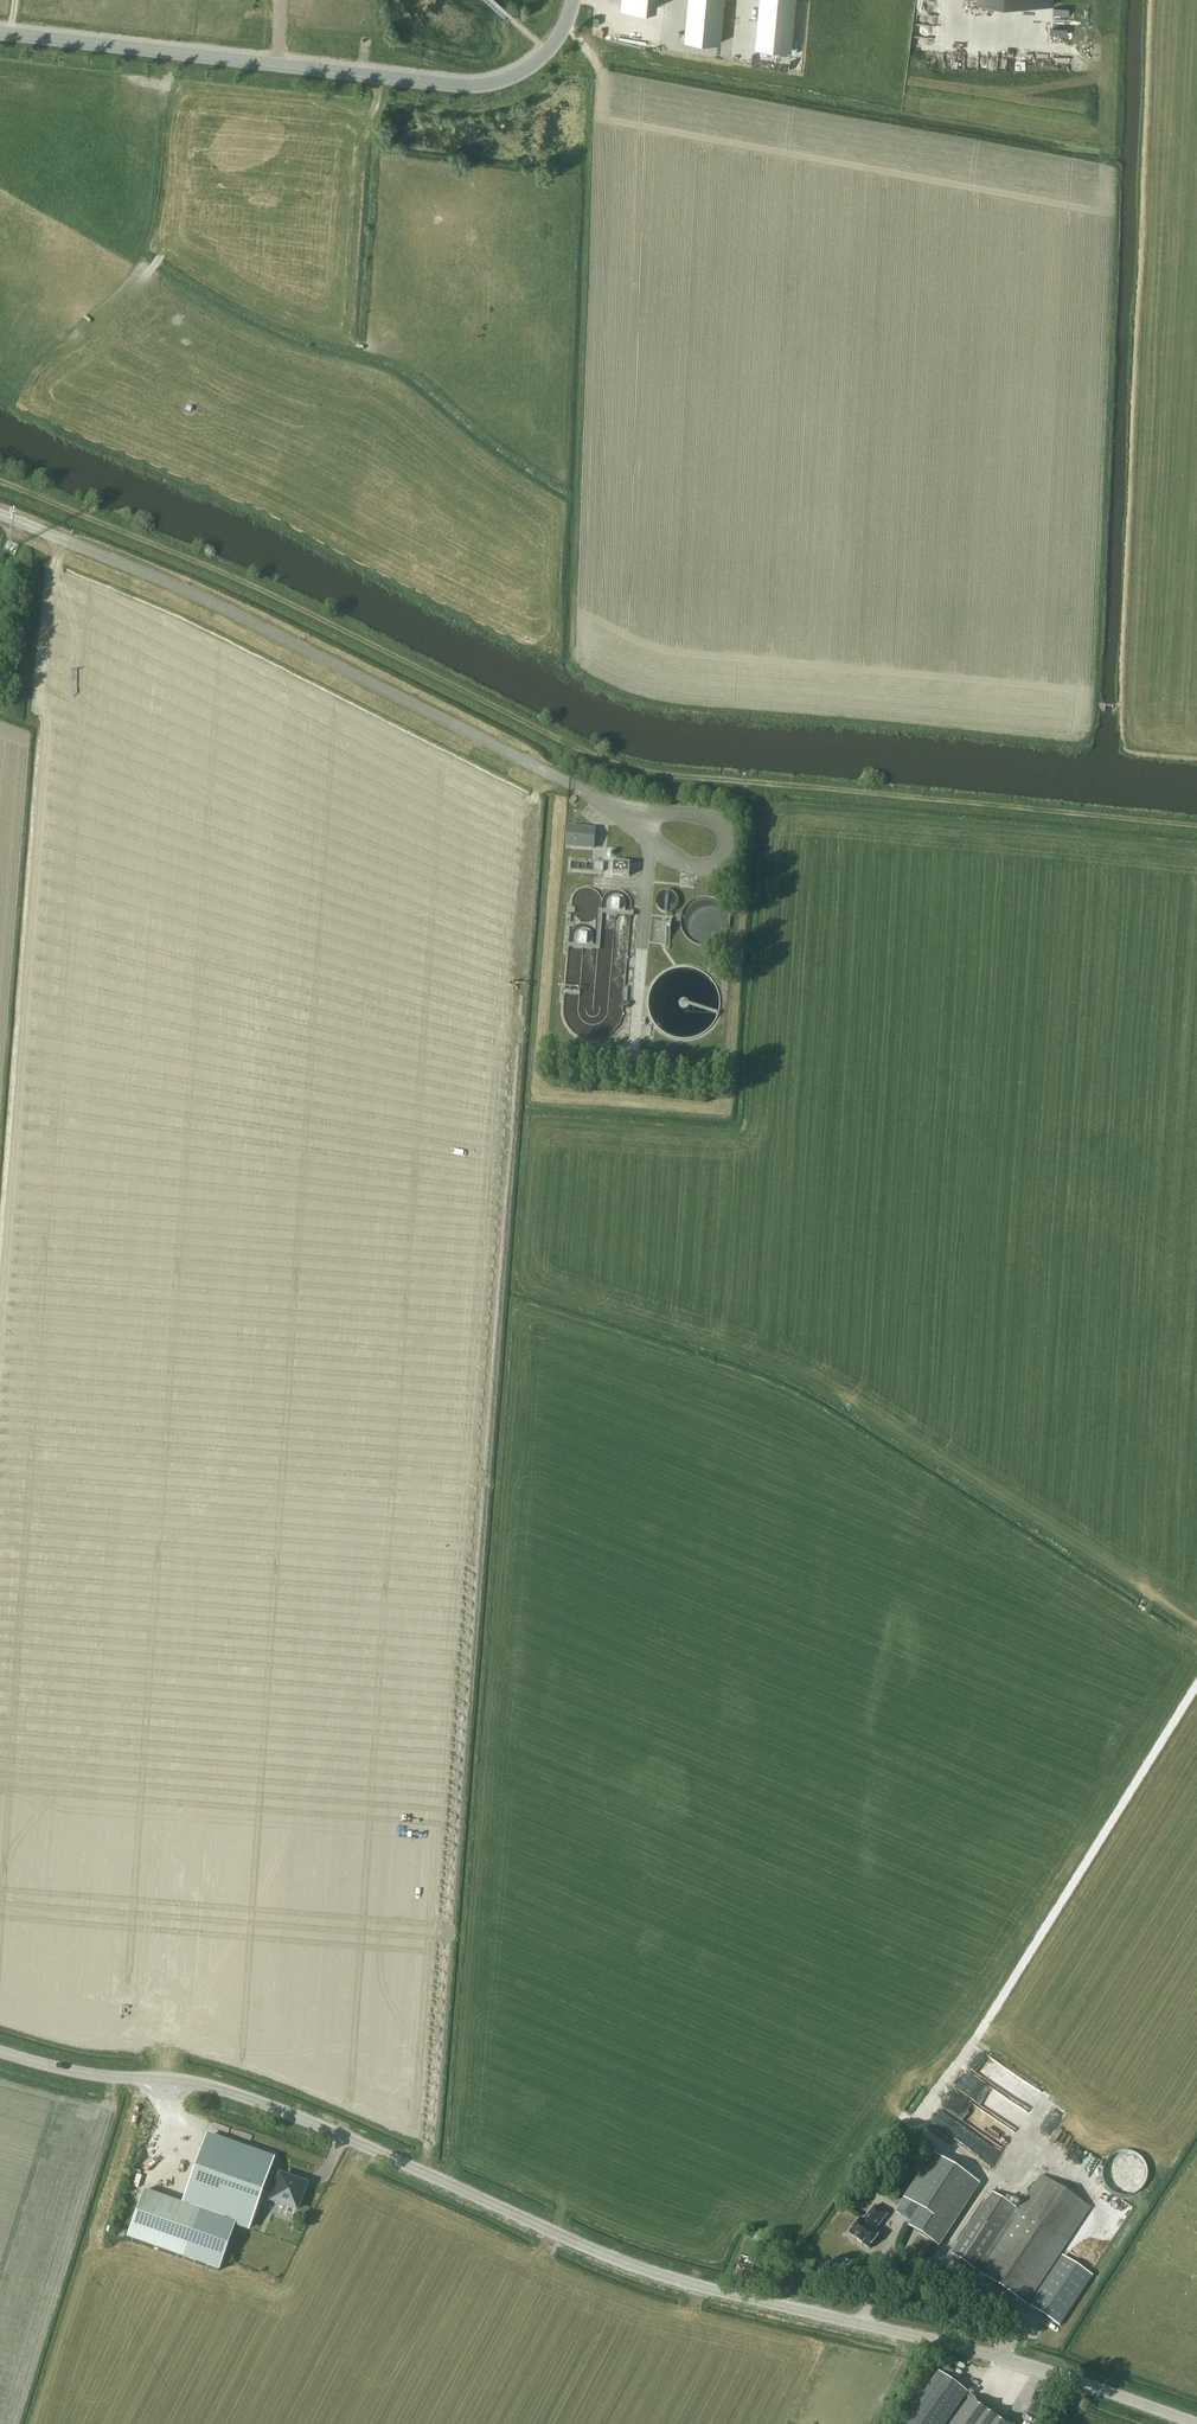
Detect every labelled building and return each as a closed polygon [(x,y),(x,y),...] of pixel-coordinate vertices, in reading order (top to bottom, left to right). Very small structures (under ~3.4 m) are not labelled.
[(622,6),(657,9),(658,0),(622,0),(622,6)] [(685,39),(721,41),(725,0),(689,0),(689,2),(687,15),(688,15),(687,26),(686,26),(685,39)] [(746,52),(781,58),(791,0),(755,0),(746,52)] [(595,826),(596,812),(575,810),(574,824),(595,826)] [(595,830),(569,828),(567,846),(593,848),(595,830)] [(629,877),(630,865),(614,864),(614,861),(604,860),(603,874),(613,875),(629,877)] [(181,2205),(143,2191),(126,2239),(218,2271),(235,2224),(249,2229),(261,2192),(273,2196),(271,2201),(295,2210),(304,2186),(280,2177),(276,2188),(264,2184),(272,2162),(205,2138),(181,2205)] [(939,2246),(980,2183),(934,2153),(905,2198),(921,2209),(909,2227),(939,2246)] [(1086,2166),(1097,2173),(1106,2161),(1095,2153),(1086,2166)] [(952,2255),(982,2275),(1027,2304),(1090,2208),(1041,2176),(1018,2210),(993,2194),(952,2255)] [(861,2218),(849,2233),(868,2249),(881,2234),(875,2230),(887,2215),(875,2206),(863,2220),(861,2218)] [(1093,2276),(1091,2275),(1062,2256),(1030,2305),(1061,2326),(1093,2276)] [(968,2393),(949,2379),(954,2372),(944,2365),(902,2423),(946,2423),(968,2393)] [(971,2395),(950,2423),(1013,2423),(971,2395)]
